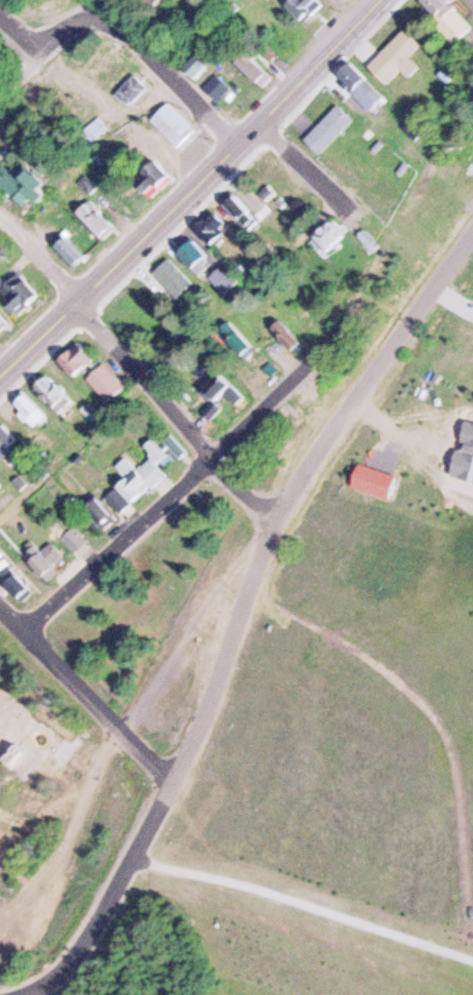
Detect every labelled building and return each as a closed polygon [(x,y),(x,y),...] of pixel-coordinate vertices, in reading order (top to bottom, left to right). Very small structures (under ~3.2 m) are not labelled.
[(281,4),(284,0),(317,0),(321,3),(305,23),(281,4)] [(422,1),(423,0),(453,0),(459,4),(449,19),(422,1)] [(371,65),(414,17),(433,35),(391,82),(371,65)] [(183,67),(203,43),(215,53),(195,77),(183,67)] [(236,62),(261,85),(273,72),(248,49),(236,62)] [(338,74),(376,108),(388,94),(351,60),(338,74)] [(110,92),(130,72),(144,85),(123,106),(110,92)] [(199,87),(210,74),(225,86),(214,99),(199,87)] [(145,118),(159,102),(191,131),(176,147),(145,118)] [(305,137),(336,102),(354,118),(322,152),(305,137)] [(84,140),(102,126),(92,114),(74,127),(84,140)] [(150,193),(170,171),(155,158),(135,180),(150,193)] [(26,205),(44,185),(30,172),(11,191),(26,205)] [(86,193),(94,184),(81,173),(73,182),(86,193)] [(220,201),(232,190),(256,217),(244,228),(220,201)] [(73,213),(85,199),(115,225),(103,239),(73,213)] [(280,219),(271,205),(261,211),(270,225),(280,219)] [(194,228),(206,216),(224,234),(212,245),(194,228)] [(305,236),(325,219),(342,238),(323,256),(305,236)] [(53,249),(64,237),(84,256),(74,268),(53,249)] [(180,252),(194,238),(212,256),(197,270),(180,252)] [(152,270),(167,257),(194,287),(179,300),(152,270)] [(208,275),(223,261),(241,280),(226,294),(208,275)] [(17,313),(35,295),(3,263),(0,266),(0,297),(17,313)] [(226,321),(215,333),(241,357),(252,346),(226,321)] [(266,331),(275,322),(300,347),(291,356),(266,331)] [(78,375),(95,359),(78,341),(62,358),(78,375)] [(86,379),(102,364),(124,388),(107,403),(86,379)] [(212,373),(195,391),(216,410),(233,392),(212,373)] [(34,386),(46,374),(73,402),(60,414),(34,386)] [(12,402),(25,390),(46,413),(33,425),(12,402)] [(196,410),(203,420),(217,410),(211,400),(196,410)] [(3,459),(22,443),(2,420),(0,422),(0,456),(3,459)] [(105,524),(161,476),(153,466),(169,452),(175,459),(183,452),(162,428),(139,447),(145,455),(132,466),(120,452),(105,464),(117,478),(87,504),(105,524)] [(352,467),(345,488),(382,501),(389,480),(352,467)] [(56,537),(68,527),(81,542),(69,552),(56,537)] [(26,558),(42,542),(60,561),(43,576),(26,558)] [(20,600),(0,579),(0,571),(7,565),(31,589),(20,600)]
